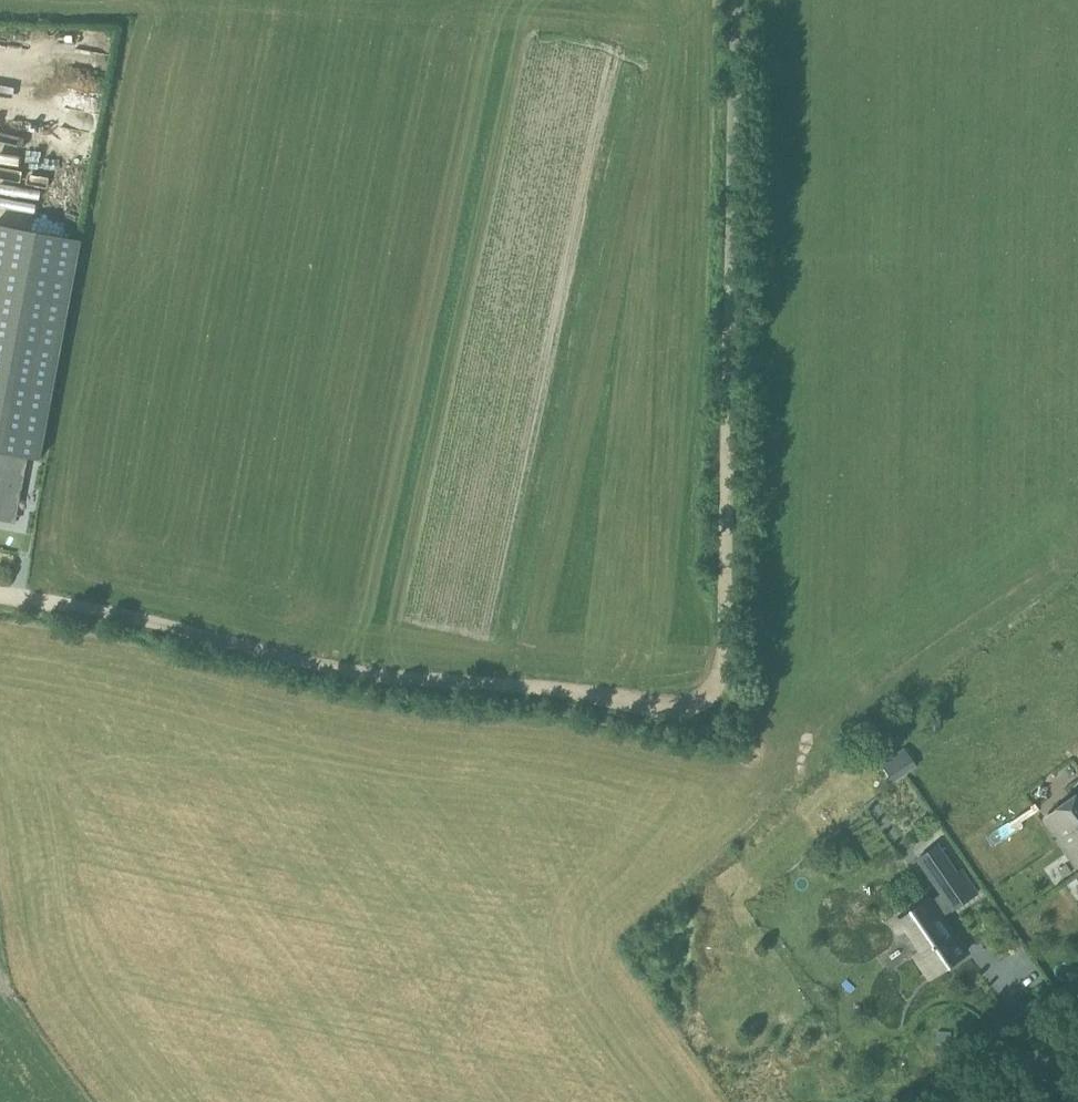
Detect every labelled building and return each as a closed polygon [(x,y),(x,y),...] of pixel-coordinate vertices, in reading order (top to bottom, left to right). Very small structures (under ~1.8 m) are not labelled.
[(91,91),(85,91),(84,109),(109,110),(111,66),(92,65),(91,91)] [(34,190),(27,216),(81,230),(96,173),(68,166),(66,175),(59,174),(53,195),(34,190)] [(22,199),(0,193),(0,205),(20,209),(22,199)] [(0,226),(0,452),(36,459),(75,240),(0,226)] [(0,454),(0,521),(15,523),(27,459),(0,454)] [(1077,862),(1077,795),(1047,816),(1077,862)] [(958,873),(939,845),(918,860),(942,895),(935,900),(933,898),(900,920),(920,950),(912,956),(926,978),(967,950),(943,915),(976,893),(961,871),(958,873)] [(878,955),(882,974),(905,969),(900,949),(878,955)]
